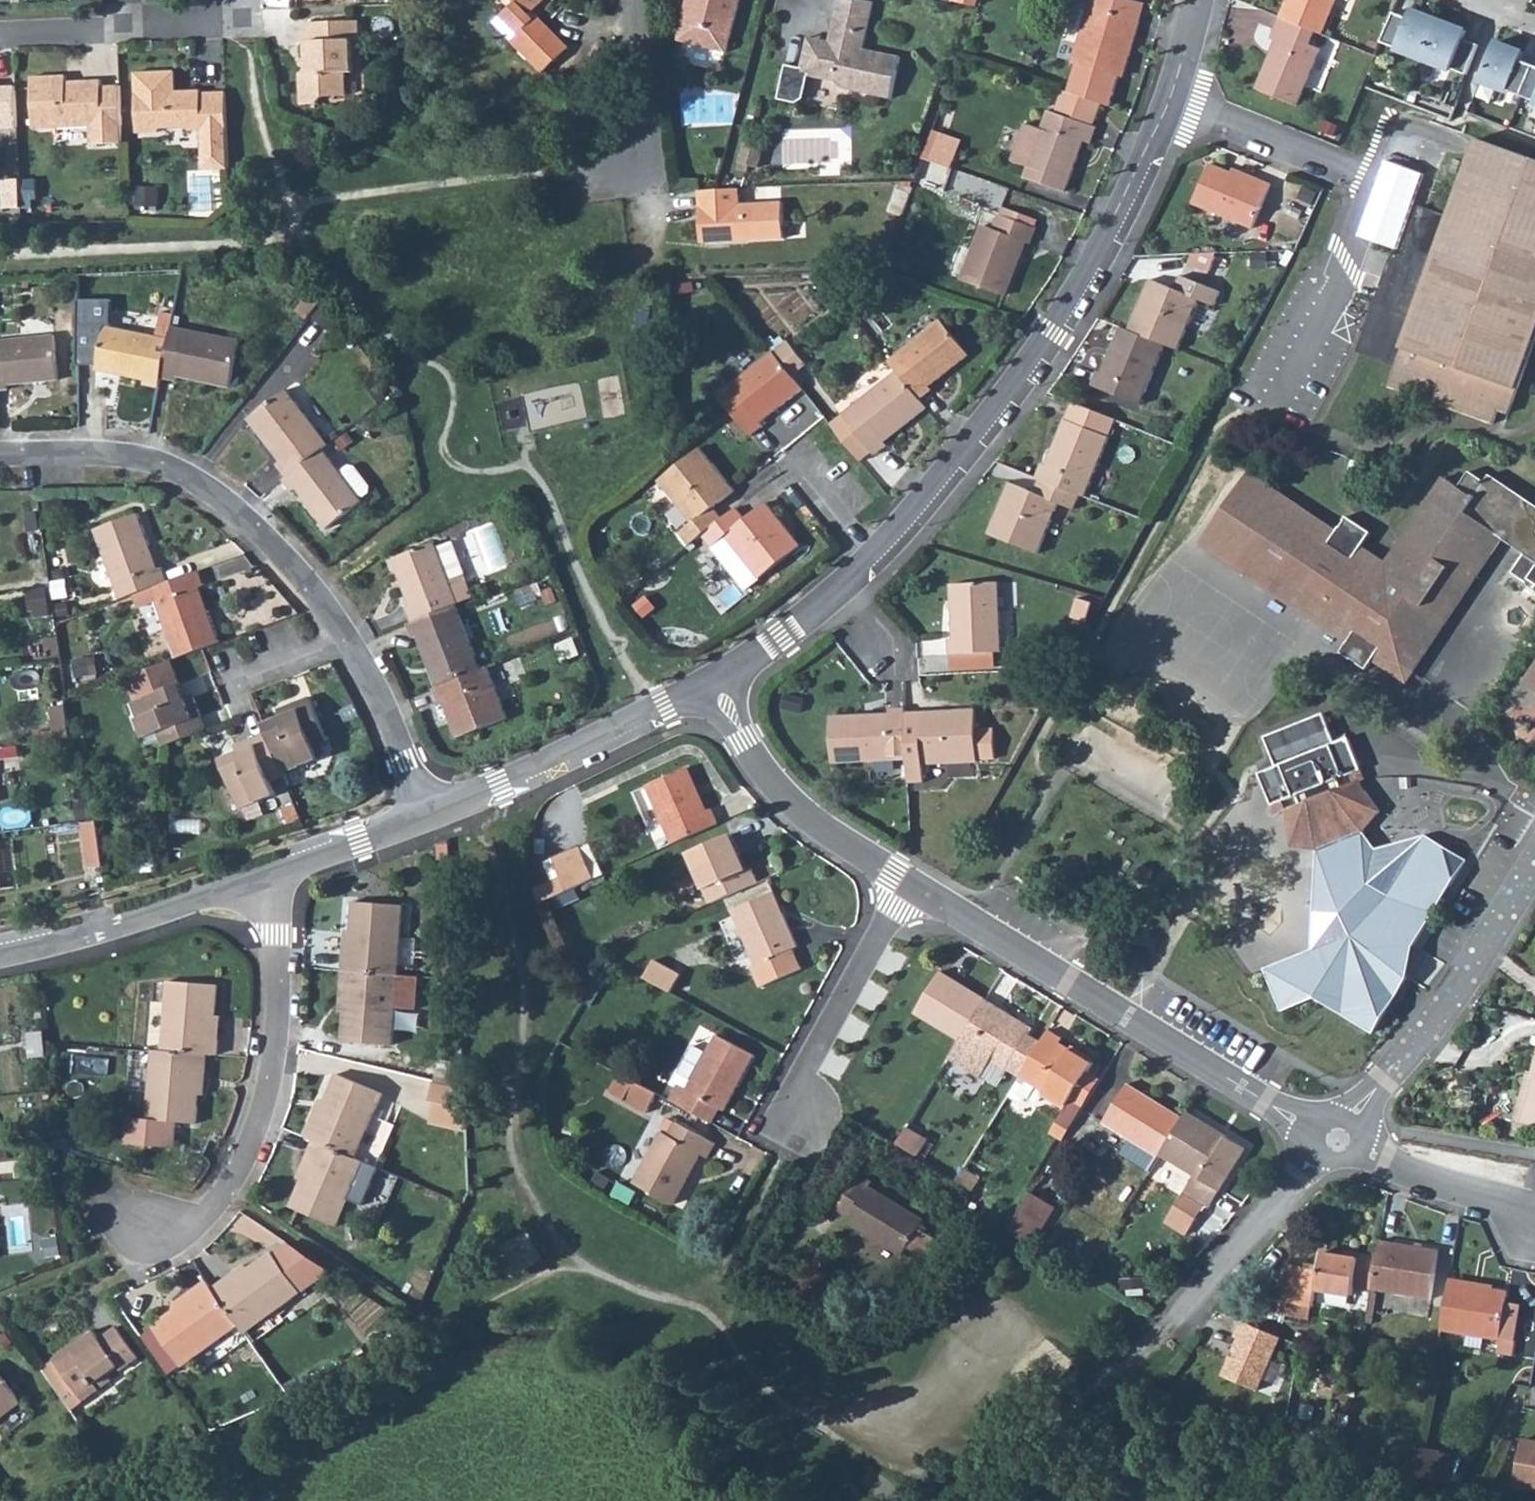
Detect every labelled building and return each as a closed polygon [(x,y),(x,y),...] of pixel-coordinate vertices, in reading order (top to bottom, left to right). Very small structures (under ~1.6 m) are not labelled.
[(534,20),(520,34),(513,41),(544,73),(569,48),(538,16),(534,20),(529,15),(544,0),(513,0),(516,3),(534,20)] [(688,2),(692,3),(690,9),(686,8),(679,40),(727,52),(740,0),(688,0),(688,2)] [(901,57),(863,49),(873,2),(866,0),(839,0),(830,42),(817,39),(815,49),(807,47),(802,68),(786,65),(779,100),(798,103),(805,99),(810,76),(836,81),(843,88),(892,99),(901,57)] [(1290,3),(1287,2),(1281,18),(1315,31),(1322,34),(1335,0),(1291,0),(1290,3)] [(503,17),(520,34),(534,20),(516,3),(503,17)] [(1111,107),(1125,54),(1130,56),(1141,20),(1090,6),(1073,63),(1077,64),(1069,93),(1100,103),(1111,107)] [(1426,60),(1440,21),(1413,10),(1410,18),(1395,12),(1382,43),(1398,49),(1398,50),(1426,60)] [(1281,18),(1276,31),(1281,34),(1258,89),(1297,105),(1320,49),(1309,44),(1315,31),(1281,18)] [(301,73),(302,104),(318,104),(324,97),(347,96),(346,72),(354,72),(353,41),(360,40),(359,20),(307,24),(307,42),(304,41),(305,61),(310,61),(311,73),(301,73)] [(1468,31),(1440,21),(1426,60),(1453,70),(1468,75),(1479,45),(1465,39),(1468,31)] [(807,47),(815,49),(817,39),(809,37),(807,47)] [(1497,41),(1482,81),(1510,91),(1510,90),(1524,96),(1534,66),(1534,65),(1522,60),(1525,52),(1497,41)] [(1524,96),(1534,100),(1534,66),(1524,96)] [(226,92),(202,93),(202,90),(189,91),(185,95),(176,96),(175,71),(136,73),(138,133),(158,132),(161,128),(187,127),(190,131),(202,131),(204,170),(229,169),(226,92)] [(67,82),(67,76),(32,77),(34,129),(91,127),(91,144),(123,143),(121,86),(102,87),(102,80),(79,82),(80,88),(67,88),(67,82)] [(17,129),(15,86),(0,87),(0,129),(17,129)] [(1057,113),(1092,125),(1100,103),(1069,93),(1064,91),(1057,113)] [(1057,113),(1048,110),(1042,129),(1025,123),(1012,161),(1028,167),(1025,177),(1066,192),(1084,141),(1091,144),(1097,127),(1092,125),(1057,113)] [(929,144),(957,154),(962,141),(933,131),(929,144)] [(747,137),(738,170),(748,173),(750,165),(759,167),(766,143),(747,137)] [(1362,345),(1400,359),(1390,387),(1494,424),(1499,409),(1510,413),(1534,342),(1534,160),(1477,140),(1451,217),(1420,206),(1401,259),(1393,285),(1385,281),(1362,345)] [(923,158),(952,168),(957,154),(929,144),(923,158)] [(1246,174),(1244,178),(1211,164),(1194,204),(1253,228),(1272,185),(1246,174)] [(4,209),(21,208),(20,180),(2,180),(4,209)] [(780,183),(744,184),(745,198),(781,196),(780,183)] [(1317,194),(1304,188),(1299,199),(1313,205),(1317,194)] [(699,191),(703,243),(785,239),(783,202),(740,205),(739,189),(699,191)] [(963,280),(1006,296),(1025,242),(1030,244),(1036,228),(1000,215),(995,230),(983,226),(963,280)] [(1130,331),(1165,345),(1179,350),(1198,300),(1215,306),(1220,292),(1180,276),(1175,289),(1151,279),(1130,331)] [(297,311),(307,319),(323,299),(313,291),(297,311)] [(159,388),(161,377),(169,339),(175,311),(164,309),(159,336),(107,326),(108,299),(77,298),(76,365),(94,365),(97,367),(96,370),(146,380),(145,385),(159,388)] [(889,361),(898,371),(898,372),(921,400),(933,390),(930,387),(969,355),(941,319),(889,361)] [(161,377),(177,381),(178,377),(231,388),(240,341),(172,327),(169,339),(161,377)] [(1121,327),(1103,373),(1099,371),(1093,385),(1141,405),(1165,345),(1130,331),(1121,327)] [(10,392),(9,388),(63,383),(59,336),(0,341),(0,393),(10,392)] [(773,352),(793,376),(807,365),(787,340),(773,352)] [(719,396),(726,405),(751,436),(764,426),(761,423),(803,389),(793,376),(773,352),(719,396)] [(898,371),(831,424),(862,461),(873,452),(876,456),(888,446),(885,442),(927,408),(921,400),(898,372),(898,371)] [(286,390),(249,419),(282,461),(278,464),(288,476),(325,448),(329,445),(286,390)] [(1037,478),(1040,479),(1080,495),(1086,497),(1116,420),(1072,402),(1047,465),(1042,464),(1037,478)] [(690,546),(703,535),(723,519),(714,507),(735,491),(701,447),(660,481),(693,523),(680,534),(690,546)] [(284,480),(293,492),(296,489),(329,533),(368,504),(363,497),(369,492),(370,486),(355,467),(349,466),(342,471),(325,448),(288,476),(284,480)] [(1489,475),(1484,482),(1469,471),(1458,487),(1444,477),(1385,565),(1361,548),(1371,532),(1347,516),(1336,532),(1276,492),(1256,523),(1267,531),(1240,570),(1348,642),(1341,652),(1367,670),(1375,659),(1400,676),(1420,646),(1427,651),(1503,538),(1526,553),(1513,572),(1534,587),(1534,505),(1489,475)] [(1203,544),(1240,570),(1267,531),(1256,523),(1276,492),(1249,474),(1203,544)] [(1040,479),(1035,493),(1010,483),(990,534),(1039,554),(1059,503),(1075,510),(1080,495),(1040,479)] [(747,590),(802,546),(767,503),(746,520),(737,508),(723,519),(703,535),(747,590)] [(121,600),(135,595),(169,582),(164,567),(156,570),(148,546),(151,545),(139,514),(95,529),(121,600)] [(435,542),(393,558),(411,605),(407,607),(413,622),(457,605),(459,604),(450,580),(464,575),(465,574),(452,542),(437,548),(435,542)] [(135,595),(139,608),(157,602),(177,659),(221,642),(209,611),(206,611),(197,588),(205,585),(200,571),(169,582),(135,595)] [(450,580),(459,604),(473,598),(464,575),(450,580)] [(949,639),(950,655),(1002,652),(999,582),(951,584),(954,639),(949,639)] [(1072,617),(1087,622),(1093,602),(1078,597),(1072,617)] [(408,624),(413,638),(418,636),(438,687),(481,670),(457,605),(413,622),(408,624)] [(131,702),(137,720),(144,717),(137,700),(171,687),(178,704),(187,700),(171,661),(126,678),(136,701),(131,702)] [(434,689),(439,703),(443,702),(458,738),(508,719),(488,667),(481,670),(438,687),(434,689)] [(1526,680),(1534,686),(1534,667),(1526,680)] [(137,700),(144,717),(137,720),(144,737),(158,733),(163,746),(207,729),(195,697),(187,700),(178,704),(171,687),(137,700)] [(267,734),(281,768),(298,761),(301,767),(320,759),(315,746),(328,741),(311,697),(278,710),(281,718),(285,727),(267,734)] [(906,708),(890,709),(890,716),(865,718),(865,715),(831,716),(833,763),(908,759),(906,713),(906,708)] [(906,713),(908,759),(909,783),(925,782),(924,765),(978,762),(978,759),(996,759),(994,729),(977,729),(975,709),(920,712),(906,713)] [(1259,773),(1276,815),(1286,811),(1291,847),(1318,850),(1315,912),(1343,912),(1352,934),(1313,950),(1266,969),(1284,1011),(1317,998),(1374,1033),(1408,978),(1394,961),(1406,941),(1415,946),(1467,860),(1426,835),(1389,895),(1371,885),(1376,849),(1364,832),(1381,811),(1359,782),(1365,779),(1349,737),(1335,742),(1323,713),(1265,737),(1277,766),(1259,773)] [(264,724),(267,733),(267,734),(285,727),(281,718),(264,724)] [(225,768),(238,803),(256,796),(258,802),(277,795),(271,781),(284,776),(283,774),(281,768),(267,734),(267,733),(235,745),(238,752),(242,762),(225,768)] [(221,759),(225,768),(242,762),(238,752),(221,759)] [(281,768),(283,774),(301,767),(298,761),(281,768)] [(675,843),(719,824),(713,809),(707,812),(688,768),(649,785),(675,843)] [(238,803),(241,809),(258,802),(256,796),(238,803)] [(295,804),(283,809),(289,823),(301,818),(295,804)] [(82,823),(84,837),(99,834),(98,821),(82,823)] [(84,837),(88,868),(103,866),(99,834),(84,837)] [(711,903),(758,882),(752,867),(747,869),(731,834),(689,853),(711,903)] [(1426,835),(1376,849),(1371,885),(1389,895),(1426,835)] [(535,890),(541,903),(595,879),(581,847),(554,859),(562,877),(535,890)] [(1018,890),(1029,897),(1034,888),(1023,882),(1018,890)] [(799,947),(774,892),(732,911),(757,964),(752,967),(761,987),(803,969),(794,949),(799,947)] [(343,971),(398,975),(403,905),(353,902),(351,931),(350,956),(344,956),(343,971)] [(1343,912),(1315,912),(1313,950),(1352,934),(1343,912)] [(1408,978),(1415,946),(1406,941),(1394,961),(1408,978)] [(645,978),(671,992),(681,974),(654,960),(645,978)] [(342,986),(347,987),(345,1012),(343,1041),(392,1044),(395,1008),(416,1010),(418,977),(398,975),(343,971),(342,986)] [(958,1045),(980,1008),(961,996),(966,987),(941,972),(913,1017),(958,1045)] [(162,1051),(207,1055),(217,1055),(219,1040),(213,1039),(216,1016),(218,985),(168,981),(162,1051)] [(961,996),(980,1008),(985,1000),(966,987),(961,996)] [(950,1058),(981,1078),(982,1076),(998,1085),(1033,1029),(985,1000),(980,1008),(958,1045),(950,1058)] [(1045,1092),(1067,1105),(1088,1072),(1094,1063),(1060,1042),(1063,1038),(1049,1030),(1008,1096),(1019,1102),(1025,1102),(1027,1098),(1035,1102),(1039,1102),(1045,1092)] [(29,1034),(31,1058),(47,1057),(44,1032),(29,1034)] [(671,1100),(713,1123),(721,1109),(725,1111),(755,1055),(717,1035),(708,1053),(695,1045),(677,1079),(679,1085),(671,1100)] [(127,1118),(125,1144),(175,1148),(177,1122),(197,1124),(199,1095),(201,1069),(206,1070),(207,1055),(162,1051),(153,1050),(147,1119),(127,1118)] [(1067,1105),(1058,1121),(1071,1129),(1101,1080),(1088,1072),(1067,1105)] [(658,1094),(621,1073),(610,1093),(647,1113),(658,1094)] [(305,1137),(314,1141),(377,1167),(395,1125),(373,1116),(383,1094),(337,1074),(325,1101),(315,1124),(310,1122),(305,1137)] [(1534,1125),(1534,1075),(1523,1122),(1534,1125)] [(465,1109),(465,1088),(434,1081),(429,1101),(434,1102),(465,1109)] [(1161,1154),(1183,1117),(1128,1084),(1104,1123),(1159,1157),(1161,1154)] [(310,1122),(315,1124),(325,1101),(321,1099),(310,1122)] [(466,1130),(465,1109),(434,1102),(431,1122),(466,1130)] [(1161,1154),(1195,1175),(1184,1192),(1206,1205),(1210,1208),(1247,1148),(1187,1111),(1183,1117),(1161,1154)] [(635,1183),(674,1205),(702,1154),(708,1158),(716,1143),(668,1118),(661,1131),(662,1132),(635,1183)] [(897,1145),(917,1157),(927,1141),(907,1129),(897,1145)] [(337,1226),(349,1199),(364,1206),(380,1168),(377,1167),(314,1141),(308,1154),(313,1157),(303,1180),(291,1206),(337,1226)] [(298,1178),(303,1180),(313,1157),(308,1154),(298,1178)] [(956,1181),(973,1191),(980,1179),(964,1169),(956,1181)] [(837,1209),(850,1216),(847,1221),(903,1255),(908,1247),(923,1257),(935,1238),(920,1228),(924,1220),(870,1187),(873,1182),(859,1174),(837,1209)] [(1009,1231),(1032,1245),(1055,1206),(1032,1192),(1009,1231)] [(1206,1205),(1184,1192),(1176,1205),(1198,1218),(1206,1205)] [(1198,1218),(1176,1205),(1166,1222),(1187,1235),(1198,1218)] [(1372,1289),(1431,1299),(1439,1250),(1380,1241),(1378,1257),(1372,1289)] [(274,1255),(302,1293),(330,1271),(289,1244),(274,1255)] [(213,1289),(239,1325),(245,1334),(302,1293),(274,1255),(272,1252),(248,1269),(228,1284),(225,1280),(213,1289)] [(1344,1256),(1323,1252),(1320,1270),(1317,1290),(1354,1296),(1355,1285),(1372,1289),(1378,1257),(1359,1254),(1358,1258),(1344,1256)] [(1317,1290),(1320,1270),(1289,1264),(1283,1299),(1273,1297),(1270,1312),(1309,1318),(1311,1306),(1314,1306),(1317,1290)] [(225,1280),(228,1284),(248,1269),(246,1265),(225,1280)] [(177,1309),(153,1326),(182,1366),(239,1325),(213,1289),(207,1281),(194,1290),(197,1294),(177,1309)] [(1442,1329),(1501,1339),(1508,1293),(1449,1283),(1442,1329)] [(174,1305),(177,1309),(197,1294),(194,1290),(174,1305)] [(1281,1337),(1242,1321),(1235,1337),(1239,1338),(1223,1375),(1258,1390),(1281,1337)] [(54,1360),(84,1402),(100,1390),(95,1384),(107,1376),(118,1367),(121,1371),(139,1358),(116,1327),(104,1336),(107,1340),(103,1344),(100,1339),(93,1331),(54,1360)] [(41,1369),(71,1410),(84,1402),(54,1360),(41,1369)] [(22,1402),(0,1373),(0,1419),(22,1402)] [(1348,1436),(1337,1434),(1335,1446),(1345,1450),(1348,1436)] [(1534,1489),(1534,1442),(1522,1440),(1515,1486),(1534,1489)] [(1422,1448),(1418,1477),(1433,1480),(1437,1450),(1422,1448)]
